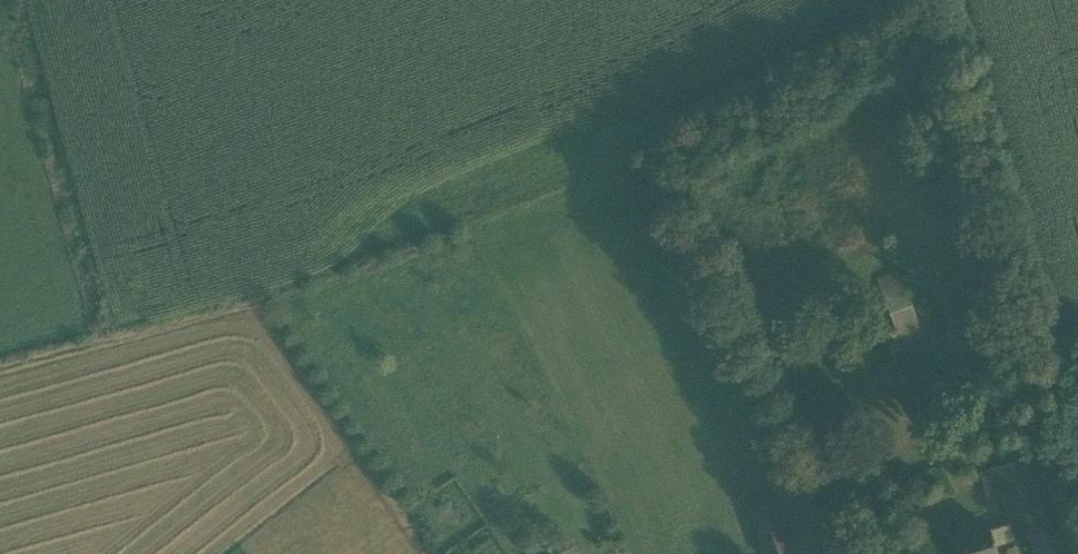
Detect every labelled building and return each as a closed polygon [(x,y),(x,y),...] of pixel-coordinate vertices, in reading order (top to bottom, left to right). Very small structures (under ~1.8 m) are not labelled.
[(902,343),(923,334),(898,269),(876,278),(902,343)] [(959,553),(1000,553),(997,547),(1048,530),(1025,458),(996,467),(1013,522),(991,529),(955,540),(959,553)] [(796,552),(779,500),(750,510),(764,553),(789,553),(796,552)]
